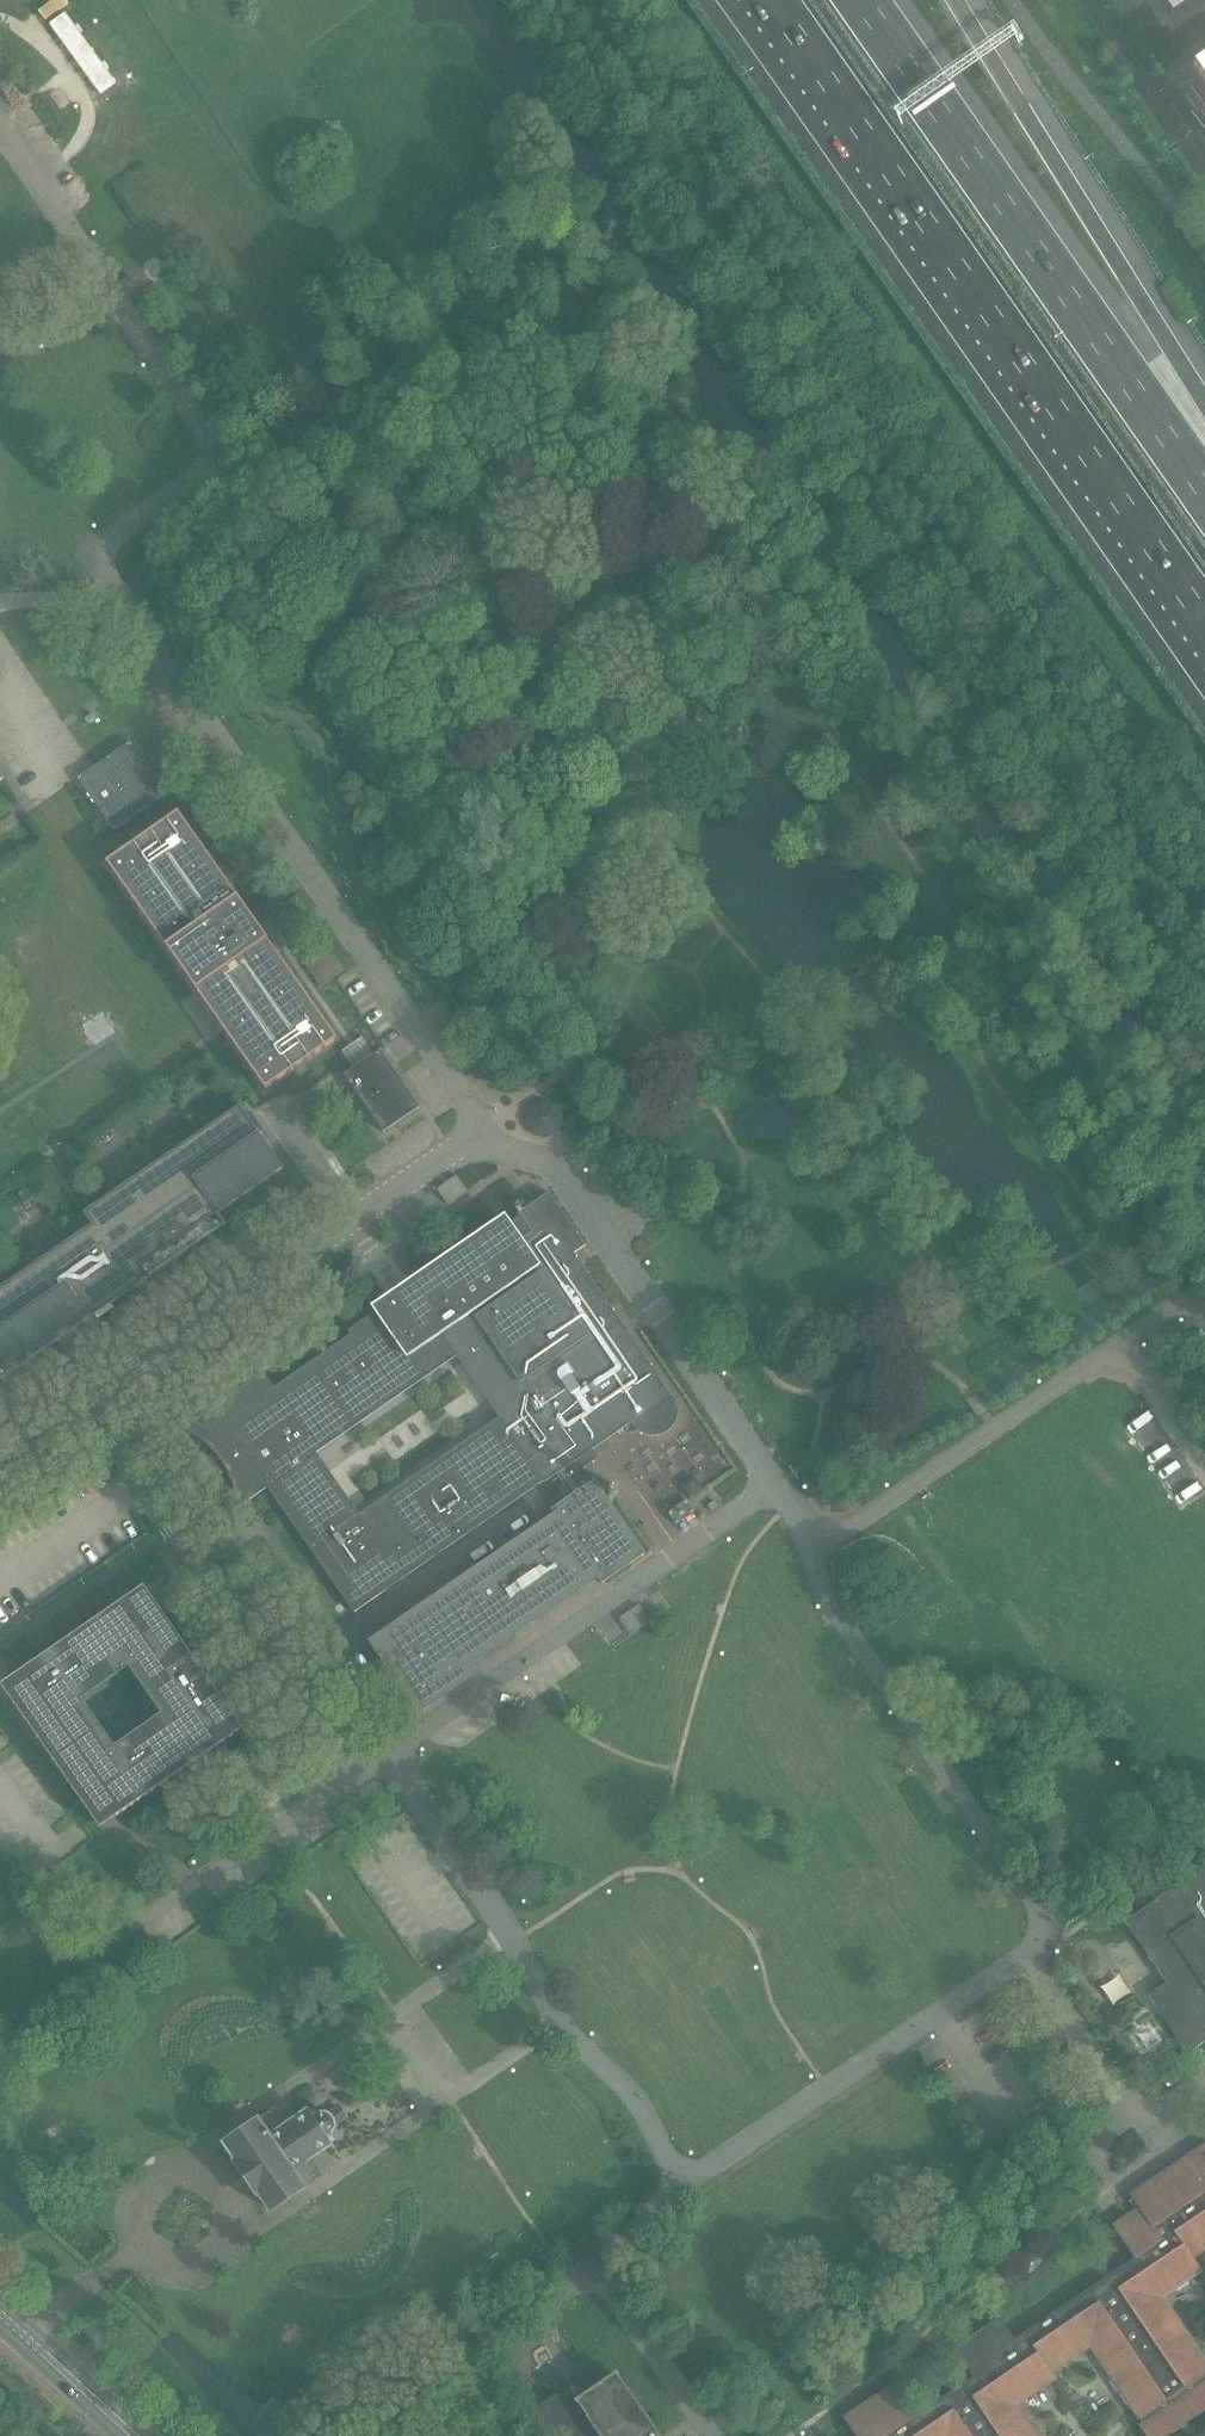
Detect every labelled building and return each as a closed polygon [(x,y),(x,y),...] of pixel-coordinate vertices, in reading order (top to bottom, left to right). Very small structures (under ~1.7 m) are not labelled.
[(1173,15),(1194,0),(1162,0),(1173,15)] [(62,14),(47,25),(98,94),(113,83),(62,14)] [(1193,66),(1204,84),(1204,57),(1193,66)] [(129,743),(78,778),(114,831),(165,795),(129,743)] [(178,813),(106,863),(196,991),(205,1004),(224,1031),(265,1090),(337,1040),(277,954),(268,942),(257,926),(248,913),(246,911),(178,813)] [(380,1050),(344,1075),(384,1133),(418,1109),(417,1107),(419,1106),(380,1050)] [(0,1289),(0,1381),(226,1225),(218,1214),(283,1169),(240,1107),(84,1214),(92,1225),(0,1289)] [(455,1249),(408,1282),(374,1305),(378,1311),(348,1331),(351,1335),(274,1388),(264,1372),(184,1428),(181,1427),(181,1428),(185,1430),(189,1432),(194,1435),(200,1439),(206,1444),(208,1447),(213,1451),(215,1454),(205,1461),(201,1455),(200,1456),(219,1483),(220,1482),(216,1477),(226,1470),(229,1474),(231,1480),(233,1486),(235,1489),(236,1494),(237,1500),(238,1505),(238,1510),(240,1510),(239,1507),(247,1502),(268,1487),(333,1581),(333,1582),(355,1613),(522,1496),(525,1501),(538,1492),(535,1487),(544,1481),(545,1483),(556,1475),(577,1461),(583,1470),(599,1459),(593,1450),(632,1423),(635,1428),(637,1430),(641,1433),(644,1435),(647,1436),(649,1437),(652,1437),(655,1437),(658,1437),(662,1436),(665,1434),(669,1432),(671,1429),(672,1428),(674,1426),(675,1423),(676,1422),(677,1419),(678,1417),(678,1415),(678,1413),(678,1412),(678,1410),(677,1407),(676,1403),(674,1400),(574,1254),(586,1246),(549,1193),(518,1215),(520,1218),(508,1226),(502,1217),(470,1239),(455,1249)] [(543,1525),(371,1642),(419,1712),(478,1672),(466,1655),(478,1647),(483,1655),(586,1585),(580,1577),(592,1569),(601,1582),(601,1583),(602,1584),(645,1555),(644,1553),(595,1482),(596,1482),(595,1480),(592,1483),(583,1470),(577,1461),(556,1475),(571,1497),(567,1499),(564,1495),(556,1501),(559,1505),(551,1510),(552,1512),(553,1511),(556,1516),(543,1525)] [(686,1501),(668,1514),(677,1525),(694,1513),(686,1501)] [(243,1730),(218,1694),(169,1623),(144,1587),(15,1676),(1,1686),(100,1829),(114,1819),(243,1730)] [(1158,2009),(1188,2054),(1204,2042),(1204,1868),(1126,1921),(1167,1983),(1149,1996),(1158,2009)] [(346,2117),(339,2107),(330,2114),(325,2111),(318,2113),(317,2113),(314,2108),(308,2113),(307,2112),(288,2126),(276,2109),(224,2144),(236,2161),(235,2161),(258,2195),(259,2194),(271,2211),(322,2175),(310,2158),(330,2145),(330,2144),(336,2140),(332,2135),(333,2135),(337,2128),(336,2123),(346,2117)] [(1136,2259),(1013,2342),(999,2322),(959,2349),(977,2375),(919,2414),(897,2382),(844,2418),(856,2435),(1038,2435),(1018,2406),(1057,2379),(1052,2373),(1090,2347),(1138,2418),(1137,2418),(1138,2419),(1140,2418),(1144,2424),(1140,2427),(1146,2435),(1168,2435),(1204,2411),(1204,2360),(1163,2298),(1202,2271),(1194,2258),(1204,2251),(1204,2144),(1130,2195),(1139,2208),(1113,2226),(1136,2259)] [(618,2372),(577,2400),(567,2387),(523,2418),(535,2435),(662,2435),(618,2372)]
